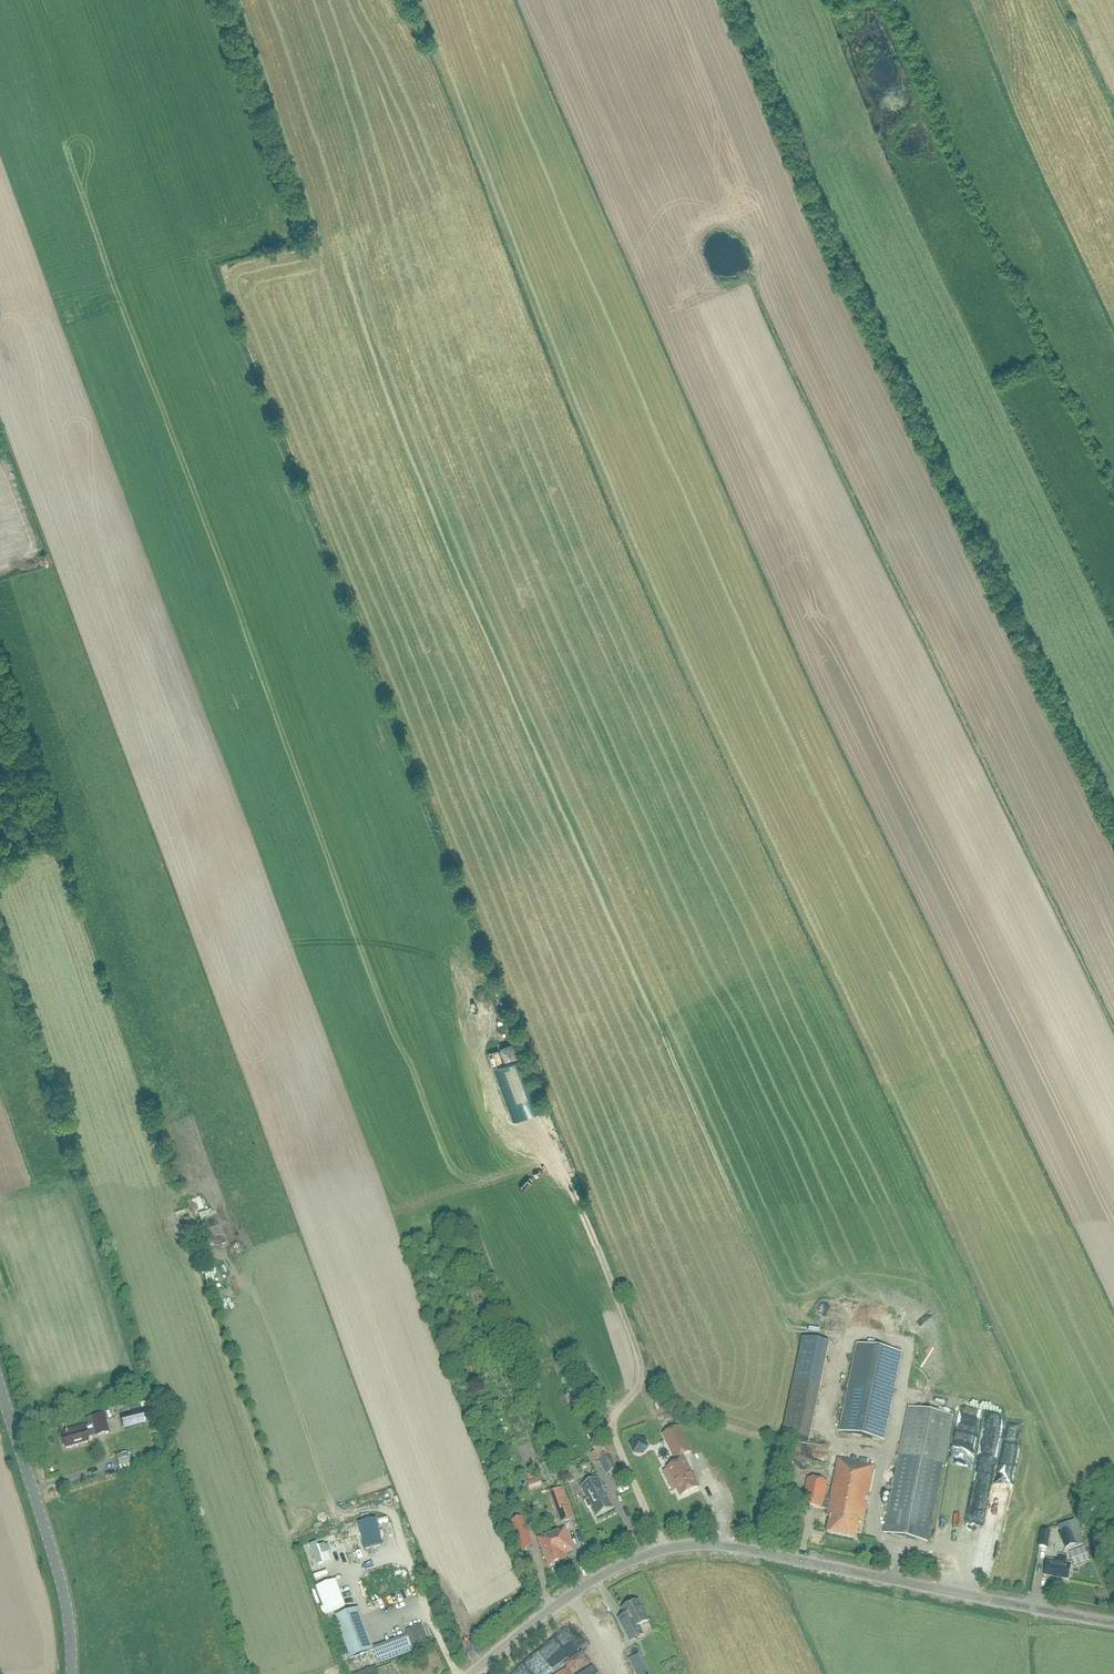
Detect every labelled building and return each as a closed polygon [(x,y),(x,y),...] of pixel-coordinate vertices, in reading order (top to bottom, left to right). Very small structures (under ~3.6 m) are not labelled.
[(524,1057),(493,1068),(507,1106),(537,1095),(524,1057)] [(208,1212),(195,1217),(197,1222),(210,1217),(208,1212)] [(226,1239),(222,1221),(215,1223),(218,1240),(226,1239)] [(214,1248),(208,1229),(201,1232),(208,1250),(214,1248)] [(234,1294),(233,1279),(229,1280),(227,1256),(215,1257),(217,1282),(222,1282),(222,1294),(234,1294)] [(226,1308),(237,1304),(234,1295),(223,1298),(226,1308)] [(802,1338),(782,1436),(808,1441),(829,1343),(802,1338)] [(840,1433),(883,1442),(901,1354),(857,1346),(840,1433)] [(963,1403),(947,1519),(968,1522),(984,1406),(963,1403)] [(884,1535),(927,1543),(952,1417),(908,1408),(884,1535)] [(145,1425),(141,1409),(131,1412),(132,1417),(120,1419),(123,1430),(145,1425)] [(667,1411),(661,1413),(664,1424),(671,1422),(667,1411)] [(64,1450),(89,1443),(88,1439),(109,1433),(103,1414),(86,1420),(88,1427),(84,1428),(84,1427),(60,1434),(64,1450)] [(357,1428),(361,1443),(375,1440),(370,1424),(357,1428)] [(618,1471),(609,1454),(606,1446),(590,1454),(594,1462),(597,1460),(605,1477),(618,1471)] [(115,1456),(118,1468),(120,1475),(132,1472),(130,1465),(127,1453),(115,1456)] [(828,1533),(856,1539),(859,1524),(863,1525),(867,1505),(863,1504),(865,1495),(869,1495),(874,1468),(838,1460),(828,1506),(823,1504),(827,1484),(808,1480),(802,1506),(822,1510),(827,1511),(826,1517),(831,1518),(828,1533)] [(667,1469),(681,1497),(698,1488),(684,1461),(667,1469)] [(542,1488),(539,1479),(526,1483),(529,1492),(542,1488)] [(595,1518),(614,1509),(598,1479),(580,1488),(587,1501),(584,1502),(588,1511),(591,1509),(595,1518)] [(738,1502),(744,1501),(741,1489),(735,1491),(738,1502)] [(722,1494),(724,1497),(717,1499),(721,1510),(734,1506),(729,1492),(722,1494)] [(558,1513),(562,1523),(574,1519),(570,1509),(558,1513)] [(516,1533),(519,1542),(528,1539),(525,1530),(520,1516),(511,1520),(516,1533)] [(375,1520),(357,1524),(364,1551),(373,1549),(372,1545),(381,1542),(375,1520)] [(1076,1546),(1075,1545),(1082,1543),(1074,1521),(1066,1524),(1069,1532),(1059,1536),(1065,1550),(1076,1546)] [(564,1530),(548,1536),(553,1549),(556,1548),(559,1555),(573,1551),(564,1530)] [(1042,1532),(1039,1548),(1047,1550),(1051,1533),(1042,1532)] [(561,1563),(559,1555),(556,1548),(553,1549),(548,1536),(537,1540),(548,1568),(561,1563)] [(316,1544),(310,1546),(317,1566),(329,1561),(323,1546),(317,1548),(316,1544)] [(1084,1548),(1068,1554),(1073,1567),(1088,1561),(1084,1548)] [(1047,1561),(1044,1577),(1067,1581),(1071,1566),(1065,1565),(1066,1558),(1059,1556),(1057,1563),(1047,1561)] [(336,1582),(316,1589),(326,1615),(345,1608),(336,1582)] [(622,1610),(631,1627),(624,1630),(630,1642),(643,1636),(639,1629),(640,1626),(648,1623),(644,1616),(646,1614),(643,1609),(641,1609),(637,1602),(622,1610)] [(373,1651),(357,1609),(335,1618),(350,1660),(373,1651)] [(429,1647),(422,1625),(406,1631),(412,1648),(417,1647),(418,1651),(429,1647)] [(374,1648),(380,1664),(412,1652),(406,1636),(374,1648)] [(508,1673),(546,1673),(556,1667),(549,1657),(555,1653),(550,1646),(508,1673)] [(631,1649),(617,1652),(621,1673),(636,1673),(631,1649)] [(563,1663),(570,1673),(577,1673),(591,1665),(581,1651),(563,1663)] [(669,1662),(675,1673),(685,1668),(679,1656),(669,1662)]
